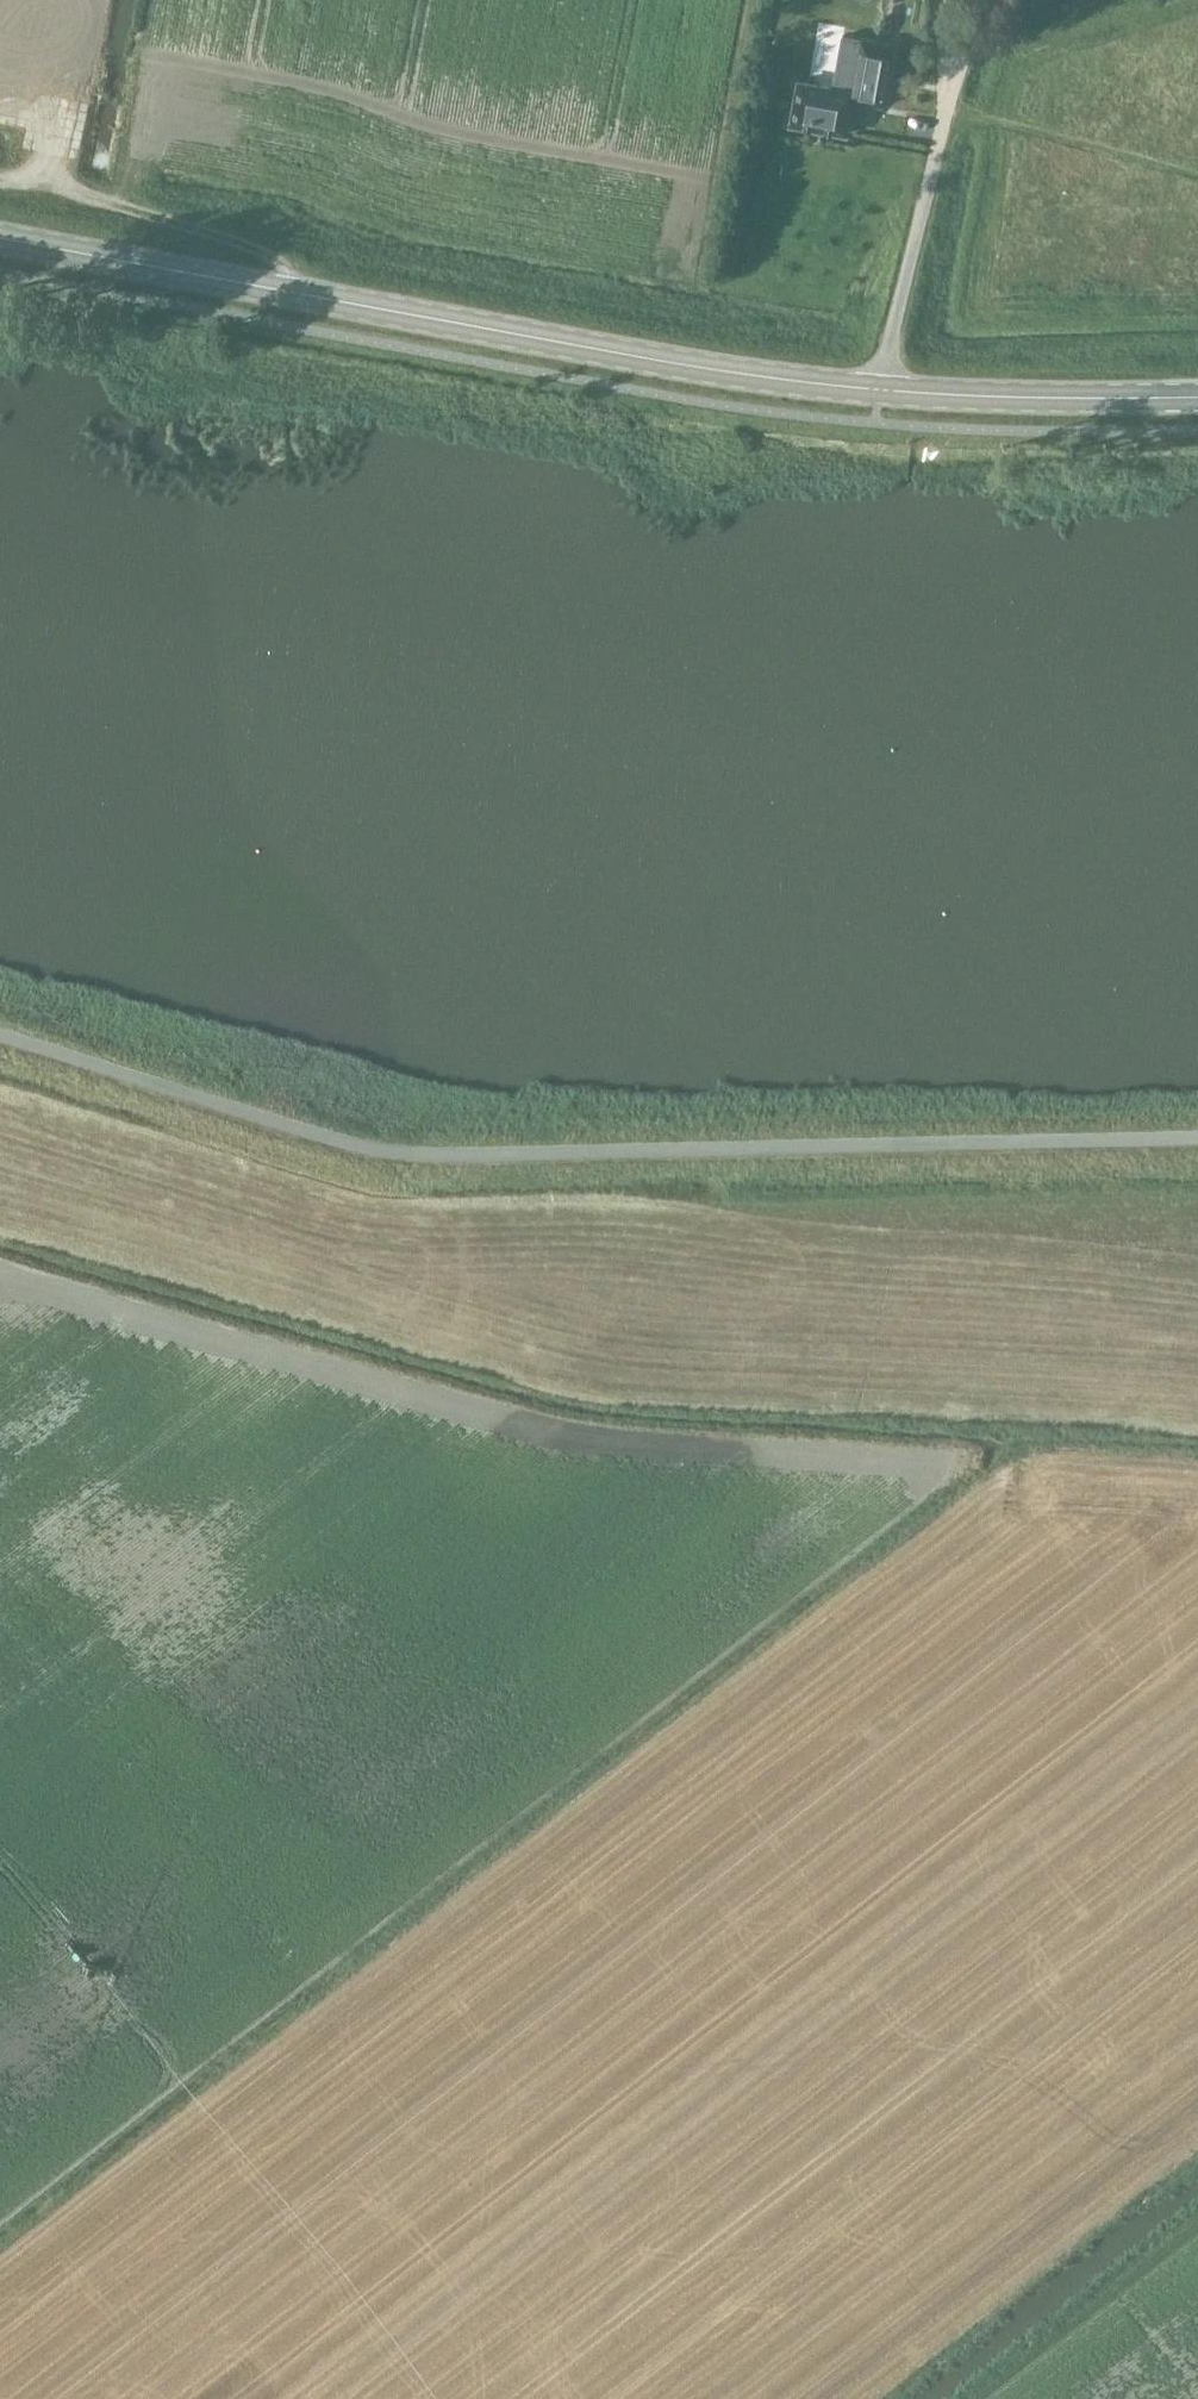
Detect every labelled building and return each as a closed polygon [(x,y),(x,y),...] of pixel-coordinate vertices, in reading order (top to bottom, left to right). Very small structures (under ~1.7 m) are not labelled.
[(787,125),(847,136),(854,98),(867,100),(866,103),(883,106),(893,50),(860,43),(851,88),(796,78),(787,125)]
